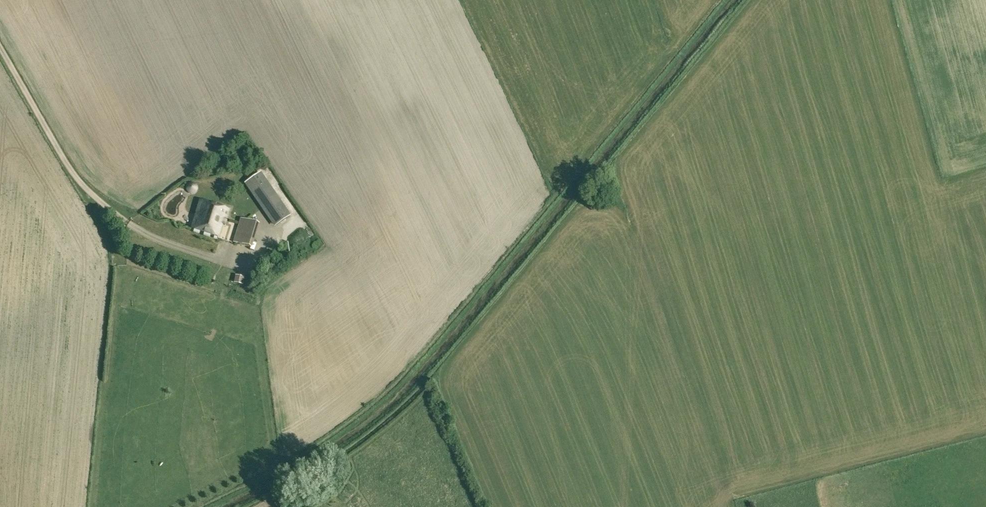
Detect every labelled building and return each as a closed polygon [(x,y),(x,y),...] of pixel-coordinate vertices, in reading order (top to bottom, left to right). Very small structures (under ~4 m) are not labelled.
[(246,183),(275,226),(290,215),(261,173),(246,183)] [(191,194),(193,194),(194,194),(195,193),(196,193),(197,192),(197,191),(197,190),(198,190),(198,189),(198,188),(198,187),(197,186),(197,185),(196,184),(195,183),(194,183),(193,183),(193,182),(192,182),(191,182),(190,183),(189,183),(188,184),(188,185),(187,185),(187,186),(186,187),(186,188),(186,189),(187,190),(187,191),(187,192),(188,192),(189,193),(190,194),(191,194)] [(191,228),(217,237),(224,217),(225,218),(228,208),(201,199),(191,228)] [(288,228),(296,223),(293,217),(284,222),(288,228)] [(233,242),(252,248),(255,239),(258,227),(259,224),(240,218),(239,221),(233,242)] [(243,285),(244,277),(235,275),(233,283),(243,285)]
